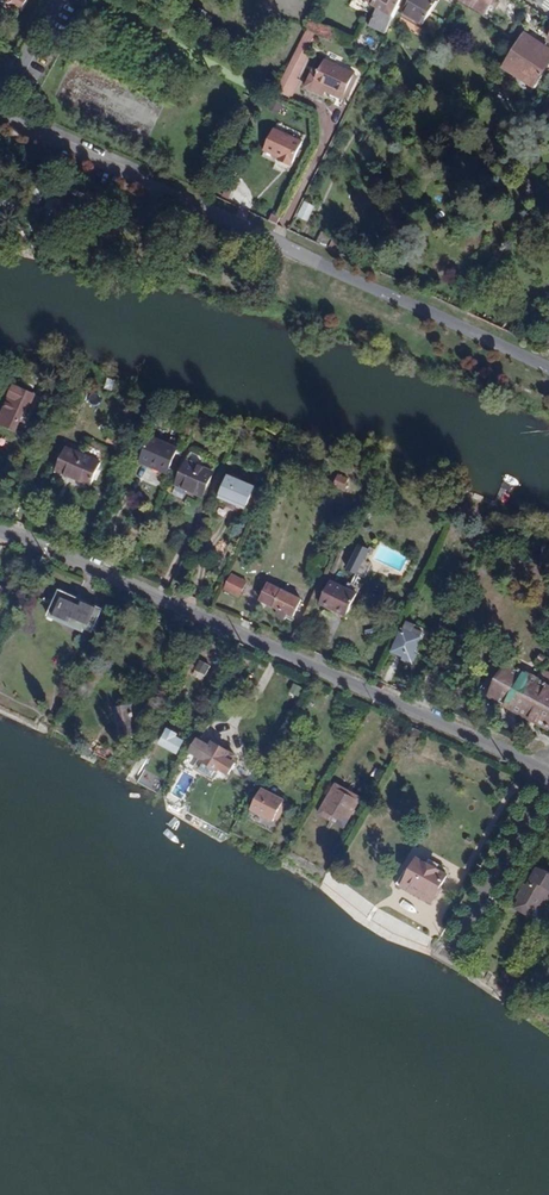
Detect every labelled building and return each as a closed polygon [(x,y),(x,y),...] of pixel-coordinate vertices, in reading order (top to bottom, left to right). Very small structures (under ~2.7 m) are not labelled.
[(24,0),(2,0),(19,9),(24,0)] [(19,9),(22,11),(28,0),(24,0),(19,9)] [(379,8),(370,26),(386,34),(402,0),(365,0),(379,8)] [(424,25),(437,1),(436,0),(410,0),(403,13),(424,25)] [(495,0),(463,0),(487,14),(495,0)] [(195,18),(202,22),(203,21),(209,24),(211,18),(206,15),(207,13),(200,10),(199,12),(194,9),(191,14),(196,17),(195,18)] [(290,95),(318,34),(305,28),(277,88),(290,95)] [(546,71),(548,67),(548,47),(525,32),(514,49),(546,71)] [(503,66),(535,88),(546,71),(514,49),(503,66)] [(330,85),(328,89),(344,97),(355,74),(325,60),(316,78),(330,85)] [(316,78),(314,82),(328,89),(330,85),(316,78)] [(279,159),(291,165),(302,141),(275,129),(265,150),(280,157),(279,159)] [(70,203),(58,199),(51,217),(63,221),(70,203)] [(307,222),(315,206),(303,200),(295,216),(307,222)] [(274,214),(270,221),(278,224),(281,217),(274,214)] [(63,221),(51,217),(48,224),(59,229),(63,221)] [(13,391),(0,419),(0,425),(15,432),(26,408),(29,410),(33,400),(13,391)] [(142,420),(136,434),(141,437),(147,422),(142,420)] [(107,443),(116,446),(121,433),(112,430),(107,443)] [(126,435),(121,433),(116,446),(121,448),(126,435)] [(179,449),(152,437),(141,462),(150,466),(151,463),(169,471),(179,449)] [(106,454),(91,448),(86,458),(101,465),(106,454)] [(101,465),(86,458),(65,449),(56,471),(91,487),(101,465)] [(188,462),(201,468),(205,460),(192,454),(188,462)] [(202,498),(213,473),(201,468),(188,462),(177,486),(202,498)] [(228,477),(224,486),(234,490),(230,499),(238,502),(242,493),(250,497),(254,488),(228,477)] [(230,499),(234,490),(224,486),(220,494),(230,499)] [(369,488),(365,495),(371,498),(374,490),(369,488)] [(250,497),(242,493),(238,502),(246,506),(250,497)] [(175,549),(164,571),(175,576),(186,554),(175,549)] [(359,571),(367,555),(356,550),(348,566),(359,571)] [(243,583),(228,577),(222,590),(236,597),(243,583)] [(344,619),(356,596),(329,583),(317,605),(344,619)] [(300,601),(268,586),(260,603),(278,611),(287,615),(292,618),(300,601)] [(101,612),(59,593),(50,614),(85,630),(91,633),(101,612)] [(287,615),(278,611),(275,617),(283,622),(287,615)] [(85,630),(50,614),(49,618),(83,634),(85,630)] [(413,630),(415,627),(406,623),(394,654),(404,658),(403,661),(412,665),(416,656),(414,654),(422,634),(413,630)] [(194,669),(205,675),(210,666),(199,660),(194,669)] [(548,732),(548,729),(548,689),(536,682),(495,660),(485,677),(496,683),(488,699),(548,732)] [(548,689),(548,674),(542,671),(536,682),(548,689)] [(115,709),(119,739),(136,737),(136,736),(135,725),(132,706),(115,709)] [(423,735),(413,730),(407,741),(413,744),(416,739),(420,741),(423,735)] [(177,737),(168,732),(161,745),(176,754),(182,743),(175,739),(177,737)] [(200,742),(193,754),(203,759),(205,761),(212,750),(209,748),(209,747),(200,742)] [(221,747),(213,742),(209,747),(209,748),(212,750),(205,761),(204,763),(218,771),(221,773),(222,771),(228,775),(234,765),(231,763),(234,757),(220,749),(221,747)] [(204,763),(205,761),(203,759),(195,772),(212,782),(218,771),(204,763)] [(316,815),(343,830),(361,799),(334,784),(316,815)] [(280,802),(281,800),(261,789),(246,816),(274,831),(288,807),(280,802)] [(416,861),(400,889),(429,906),(445,878),(416,861)] [(530,880),(548,890),(548,878),(535,870),(530,880)] [(543,905),(545,906),(548,900),(548,890),(530,880),(518,902),(535,912),(538,906),(542,908),(543,905)] [(425,913),(429,906),(400,889),(396,896),(425,913)] [(538,906),(535,912),(518,902),(513,910),(530,920),(532,918),(538,921),(547,907),(545,906),(543,905),(542,908),(538,906)]
